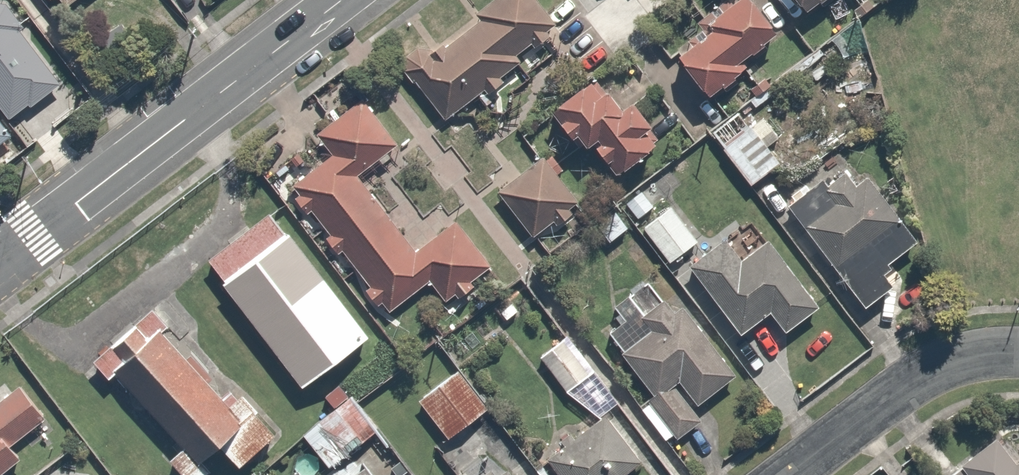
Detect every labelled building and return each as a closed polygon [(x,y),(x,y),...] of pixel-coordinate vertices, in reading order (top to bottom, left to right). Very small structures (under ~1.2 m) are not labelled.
[(6,118),(60,78),(2,0),(0,0),(0,110),(6,118)] [(540,0),(481,0),(393,71),(434,121),(557,21),(540,0)] [(692,12),(700,22),(671,44),(707,92),(744,64),(737,54),(773,26),(753,0),(709,0),(692,12)] [(797,10),(811,0),(790,0),(797,10)] [(589,141),(613,170),(651,140),(592,67),(545,105),(581,148),(589,141)] [(410,246),(355,173),(393,145),(354,93),(312,125),(330,150),(287,182),(384,312),(424,282),(440,303),(488,267),(450,216),(410,246)] [(741,102),(708,127),(749,181),(782,156),(741,102)] [(9,133),(0,121),(0,140),(9,133)] [(579,192),(542,149),(490,194),(527,237),(579,192)] [(877,263),(909,239),(859,175),(855,178),(844,164),(825,179),(815,166),(777,196),(861,304),(891,281),(877,263)] [(693,238),(664,199),(635,221),(664,259),(693,238)] [(609,205),(592,218),(608,239),(626,226),(609,205)] [(263,212),(202,258),(216,276),(212,279),(293,385),(362,333),(282,229),(278,231),(263,212)] [(766,309),(778,323),(813,294),(765,239),(742,258),(723,236),(686,268),(740,331),(766,309)] [(598,340),(643,395),(634,402),(662,437),(671,430),(737,377),(664,287),(653,296),(640,280),(607,308),(619,323),(598,340)] [(86,358),(103,377),(108,372),(175,445),(164,457),(179,474),(197,474),(207,465),(198,455),(213,442),(233,463),(267,433),(249,410),(235,418),(154,331),(162,324),(145,306),(86,358)] [(614,403),(567,341),(538,363),(585,425),(614,403)] [(485,400),(457,363),(413,397),(441,434),(485,400)] [(17,380),(0,394),(0,439),(2,442),(41,410),(17,380)] [(375,427),(351,393),(302,427),(326,461),(375,427)] [(605,419),(548,462),(558,474),(633,474),(642,468),(605,419)] [(474,421),(434,447),(452,474),(460,474),(494,453),(474,421)] [(1013,454),(996,430),(957,459),(935,474),(1018,474),(1018,450),(1013,454)] [(16,459),(2,442),(0,439),(0,472),(16,459)] [(501,455),(475,474),(516,474),(501,455)]
